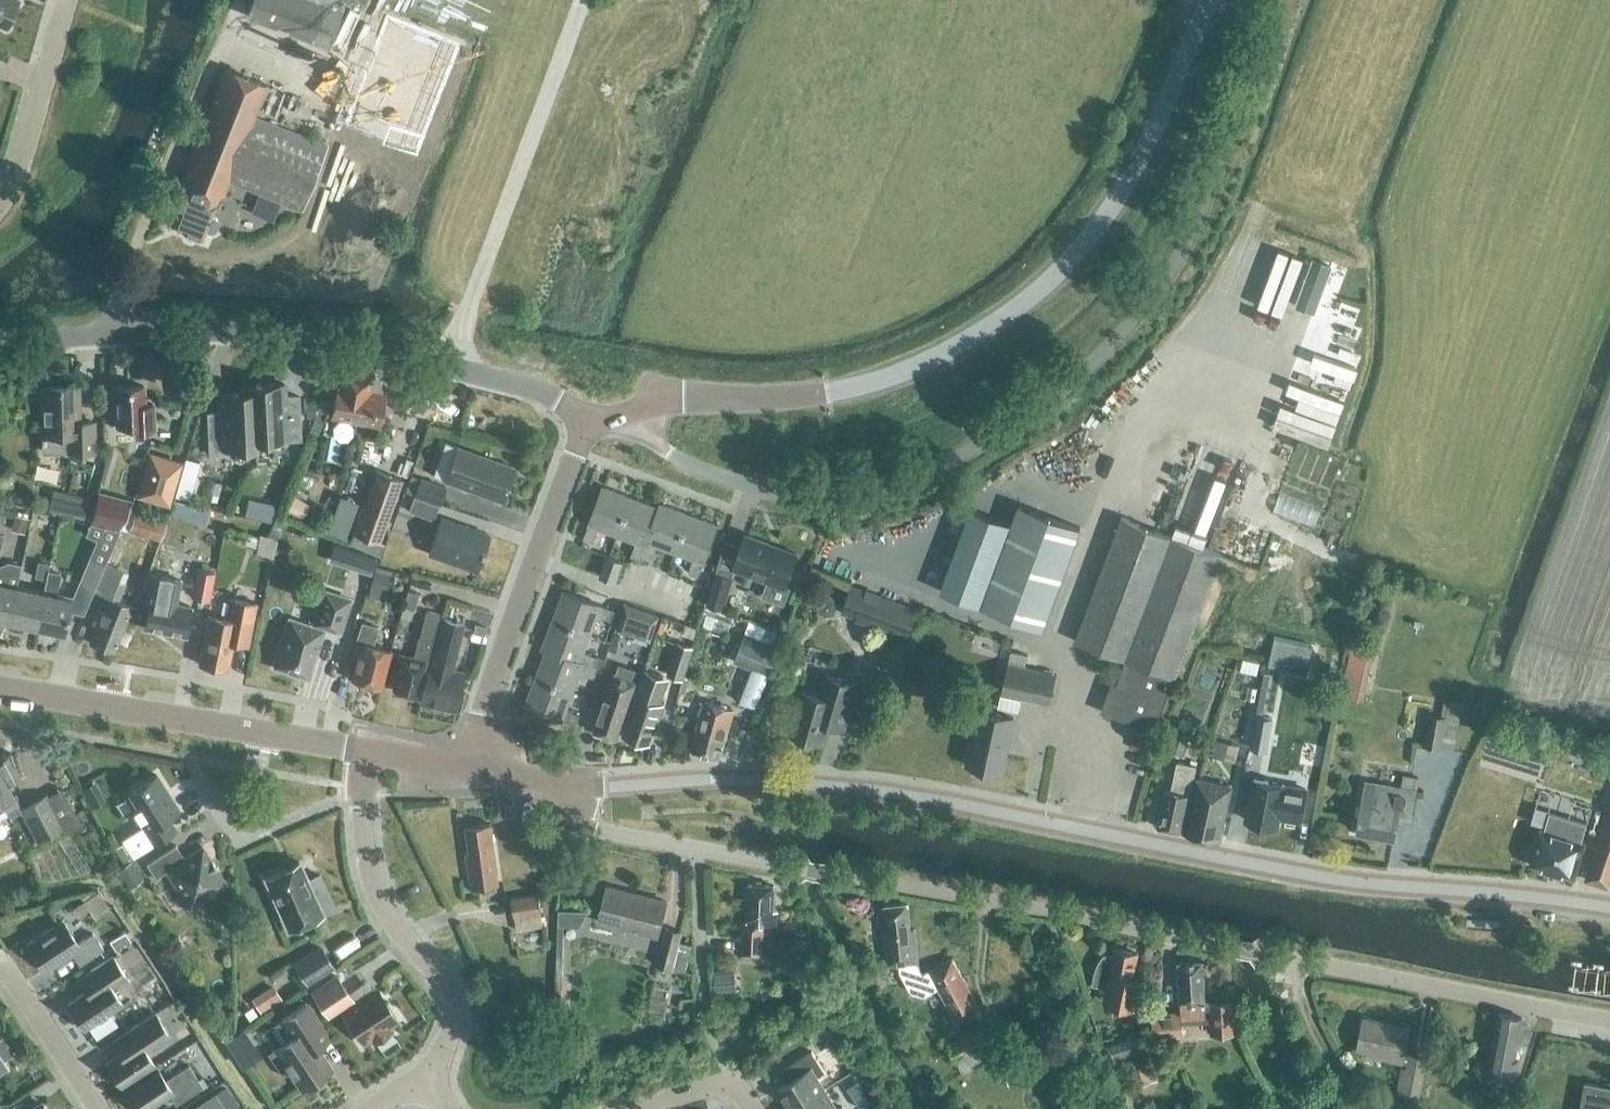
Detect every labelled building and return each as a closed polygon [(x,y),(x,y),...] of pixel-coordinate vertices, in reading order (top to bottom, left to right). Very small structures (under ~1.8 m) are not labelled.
[(6,25),(17,0),(0,0),(0,23),(6,25)] [(248,10),(330,43),(347,0),(252,0),(248,10)] [(408,154),(450,45),(377,17),(335,126),(408,154)] [(175,187),(168,205),(179,209),(172,224),(185,229),(187,234),(195,237),(200,235),(202,236),(205,229),(211,231),(215,229),(218,222),(216,218),(210,216),(219,193),(224,195),(229,180),(302,209),(328,145),(255,116),(267,85),(226,68),(178,188),(175,187)] [(1266,252),(1261,266),(1251,261),(1234,302),(1256,311),(1279,257),(1266,252)] [(1307,329),(1296,325),(1318,267),(1295,258),(1274,315),(1285,319),(1271,356),(1294,364),(1307,329)] [(332,416),(378,425),(385,393),(380,392),(381,390),(381,385),(379,380),(376,376),(373,376),(374,372),(342,366),(332,416)] [(252,385),(255,447),(255,448),(256,448),(256,441),(301,439),(298,396),(284,397),(284,383),(252,385)] [(115,387),(117,426),(137,425),(137,430),(154,429),(153,404),(144,404),(144,385),(115,387)] [(226,449),(255,448),(255,447),(252,385),(252,392),(221,393),(222,413),(208,413),(210,455),(226,454),(226,449)] [(77,386),(43,387),(45,452),(94,450),(94,422),(78,422),(77,386)] [(321,399),(318,412),(327,414),(329,401),(321,399)] [(315,403),(306,404),(307,418),(314,418),(315,413),(315,403)] [(501,500),(513,467),(457,447),(445,480),(501,500)] [(167,502),(179,464),(151,456),(140,494),(167,502)] [(354,532),(379,541),(401,479),(376,470),(354,532)] [(302,475),(300,478),(300,482),(302,485),(305,486),(309,486),(312,484),(313,481),(313,478),(311,475),(308,473),(305,473),(302,475)] [(439,503),(445,487),(420,478),(414,494),(439,503)] [(598,527),(617,534),(631,496),(603,486),(589,524),(584,537),(593,540),(598,527)] [(99,491),(90,521),(119,529),(132,500),(99,491)] [(75,495),(71,515),(85,518),(89,498),(75,495)] [(310,505),(294,495),(286,509),(301,519),(310,505)] [(433,519),(438,505),(413,496),(408,510),(433,519)] [(658,507),(631,496),(617,534),(637,541),(632,555),(641,558),(642,554),(641,553),(658,507)] [(660,503),(658,507),(641,553),(642,554),(651,557),(656,544),(675,551),(689,513),(660,503)] [(971,508),(940,590),(981,605),(1042,628),(1080,527),(1019,504),(1012,524),(971,508)] [(145,550),(156,554),(167,520),(135,510),(128,532),(149,539),(145,550)] [(689,513),(675,551),(694,558),(689,571),(698,575),(703,563),(718,524),(689,513)] [(477,569),(489,534),(441,517),(428,553),(477,569)] [(1156,726),(1174,676),(1220,553),(1121,517),(1075,640),(1126,658),(1107,708),(1156,726)] [(247,533),(243,544),(256,548),(258,537),(247,533)] [(787,588),(784,587),(796,553),(745,534),(733,568),(767,580),(762,595),(782,602),(787,588)] [(357,550),(352,567),(370,572),(373,561),(375,555),(357,550)] [(615,580),(622,561),(608,555),(601,575),(615,580)] [(79,582),(93,588),(104,562),(90,557),(79,582)] [(9,620),(36,626),(48,570),(47,570),(49,563),(38,561),(35,576),(45,578),(42,591),(16,586),(9,620)] [(0,582),(0,618),(9,620),(16,586),(21,565),(8,562),(3,583),(0,582)] [(104,562),(93,588),(104,593),(103,595),(108,596),(102,612),(97,610),(93,619),(98,621),(89,642),(115,650),(115,649),(132,605),(118,600),(125,583),(116,579),(120,569),(104,562)] [(384,601),(392,571),(375,567),(367,596),(384,601)] [(197,569),(191,597),(209,601),(215,572),(197,569)] [(48,570),(36,626),(64,632),(71,597),(56,594),(61,573),(48,570)] [(723,608),(732,578),(715,573),(706,602),(723,608)] [(150,601),(145,628),(186,636),(191,606),(176,603),(181,580),(151,574),(146,601),(150,601)] [(917,610),(852,586),(842,613),(907,637),(917,610)] [(300,675),(303,674),(307,676),(325,626),(338,630),(350,598),(324,588),(312,620),(310,620),(309,624),(292,618),(276,664),(293,670),(294,673),(300,675)] [(563,590),(552,619),(590,633),(598,614),(611,619),(615,610),(602,605),(563,590)] [(225,669),(224,670),(226,670),(232,642),(248,645),(256,603),(230,598),(226,618),(209,615),(199,663),(225,668),(225,669)] [(617,630),(651,642),(660,615),(626,603),(617,630)] [(425,661),(431,663),(442,618),(441,618),(442,614),(426,610),(419,638),(418,638),(413,657),(398,653),(393,673),(397,673),(393,689),(397,690),(398,692),(403,693),(405,692),(416,695),(418,688),(425,661)] [(455,710),(455,709),(464,673),(449,669),(461,623),(442,618),(431,663),(421,701),(420,701),(420,702),(455,710)] [(593,667),(593,666),(597,657),(583,652),(590,633),(552,619),(541,648),(546,649),(593,667)] [(381,686),(390,651),(372,646),(377,626),(362,622),(356,642),(361,643),(352,678),(366,682),(369,685),(373,686),(377,685),(381,686)] [(769,674),(780,646),(745,632),(734,660),(769,674)] [(684,680),(694,647),(677,642),(667,675),(684,680)] [(1373,653),(1350,648),(1340,696),(1363,701),(1373,653)] [(546,649),(535,677),(573,691),(580,671),(594,677),(597,667),(593,666),(593,667),(546,649)] [(613,674),(594,731),(617,738),(636,681),(632,680),(635,670),(619,664),(615,675),(613,674)] [(1008,665),(1001,696),(1052,707),(1058,677),(1008,665)] [(650,743),(663,704),(654,700),(662,676),(646,670),(623,735),(650,743)] [(1292,674),(1270,670),(1265,696),(1288,700),(1292,674)] [(827,729),(842,733),(856,684),(826,675),(820,695),(802,690),(789,732),(823,742),(827,729)] [(573,691),(535,677),(524,705),(563,720),(563,719),(576,724),(579,715),(566,710),(573,691)] [(1444,698),(1441,716),(1429,714),(1423,745),(1454,751),(1461,716),(1466,717),(1468,702),(1444,698)] [(734,709),(727,707),(705,700),(691,751),(719,759),(734,709)] [(1013,718),(979,710),(967,765),(1001,773),(1013,718)] [(1267,750),(1272,718),(1257,715),(1251,747),(1267,750)] [(1181,756),(1191,731),(1178,727),(1169,751),(1181,756)] [(1217,739),(1212,756),(1225,759),(1230,742),(1217,739)] [(8,814),(7,812),(19,806),(12,795),(13,794),(7,783),(19,776),(13,765),(15,765),(11,752),(0,755),(0,819),(8,814)] [(1190,795),(1197,765),(1177,761),(1171,790),(1166,789),(1157,826),(1181,831),(1189,794),(1190,795)] [(132,856),(154,843),(176,829),(168,816),(179,809),(157,774),(129,792),(138,807),(133,810),(143,826),(122,840),(124,843),(132,856)] [(1362,802),(1361,802),(1356,830),(1394,837),(1399,812),(1411,814),(1415,790),(1413,789),(1416,776),(1403,774),(1400,787),(1395,786),(1365,781),(1362,802)] [(1253,778),(1245,819),(1277,825),(1279,815),(1301,819),(1306,792),(1285,787),(1285,784),(1253,778)] [(1220,839),(1232,788),(1197,779),(1185,832),(1220,839)] [(21,811),(37,840),(52,831),(36,802),(21,811)] [(1585,879),(1609,887),(1609,807),(1585,879)] [(1541,829),(1530,863),(1534,864),(1536,866),(1543,869),(1545,867),(1558,871),(1560,874),(1567,876),(1570,875),(1574,876),(1583,842),(1579,841),(1586,820),(1550,809),(1544,830),(1541,829)] [(471,887),(499,883),(491,823),(466,826),(469,849),(466,849),(471,887)] [(124,843),(116,848),(124,862),(132,856),(124,843)] [(184,858),(176,845),(147,864),(156,877),(167,870),(189,906),(211,892),(212,894),(224,887),(223,885),(226,883),(203,846),(184,858)] [(299,861),(265,877),(266,879),(266,882),(268,888),(271,889),(274,896),(273,900),(276,905),(279,906),(282,913),(285,911),(292,927),(312,918),(305,902),(315,898),(322,915),(335,909),(322,879),(320,874),(307,879),(299,861)] [(130,862),(118,870),(130,887),(141,880),(130,862)] [(777,924),(777,910),(773,910),(774,885),(749,883),(747,922),(744,922),(742,953),(762,954),(763,923),(777,924)] [(658,935),(666,901),(608,886),(599,920),(658,935)] [(515,920),(542,917),(540,897),(513,900),(515,920)] [(939,987),(956,1020),(979,1008),(952,957),(923,973),(917,962),(918,962),(915,928),(910,929),(908,903),(884,905),(887,931),(883,931),(886,965),(900,964),(901,971),(911,990),(924,995),(939,987)] [(80,964),(103,949),(93,933),(78,943),(62,920),(28,943),(46,971),(72,953),(80,964)] [(657,963),(672,967),(681,931),(667,927),(657,963)] [(308,983),(333,968),(320,947),(295,962),(308,983)] [(1107,985),(1105,998),(1137,1005),(1142,979),(1141,978),(1140,980),(1132,979),(1137,952),(1115,948),(1113,956),(1104,954),(1102,959),(1100,962),(1098,966),(1096,970),(1094,982),(1107,985)] [(85,992),(68,1004),(85,1029),(88,1027),(97,1040),(119,1025),(110,1012),(122,1004),(112,988),(127,978),(112,956),(91,970),(77,979),(85,992)] [(1211,1033),(1233,1031),(1231,1001),(1205,1002),(1203,961),(1178,962),(1181,1011),(1153,1012),(1154,1038),(1182,1036),(1181,1015),(1210,1013),(1211,1033)] [(376,989),(355,1004),(336,976),(313,991),(326,1011),(338,1002),(364,1041),(372,1036),(375,1040),(390,1030),(387,1026),(396,1020),(376,989)] [(275,1049),(268,1054),(282,1077),(290,1071),(292,1070),(304,1088),(330,1070),(319,1053),(321,1051),(317,1046),(318,1046),(329,1038),(323,1029),(306,1003),(278,1021),(290,1038),(274,1048),(275,1049)] [(121,1053),(107,1063),(122,1086),(170,1055),(162,1042),(169,1037),(154,1013),(135,1025),(112,1040),(121,1053)] [(1513,1059),(1520,1017),(1500,1013),(1489,1071),(1514,1077),(1518,1059),(1513,1059)] [(1402,1062),(1409,1026),(1363,1017),(1357,1048),(1387,1054),(1386,1059),(1402,1062)] [(956,1061),(987,1044),(978,1027),(947,1044),(956,1061)] [(1127,1038),(1104,1045),(1114,1078),(1126,1074),(1122,1058),(1144,1052),(1138,1030),(1126,1034),(1127,1038)] [(791,1108),(825,1088),(817,1076),(825,1072),(812,1051),(781,1070),(789,1081),(777,1088),(791,1108)] [(1,1071),(7,1067),(8,1069),(9,1068),(0,1053),(0,1072),(1,1071)] [(1419,1096),(1426,1057),(1409,1054),(1406,1068),(1402,1067),(1397,1092),(1419,1096)] [(1159,1078),(1154,1056),(1130,1061),(1135,1082),(1159,1078)] [(203,1087),(189,1065),(166,1081),(157,1068),(124,1089),(138,1108),(146,1108),(169,1094),(176,1105),(203,1087)] [(1584,1081),(1579,1108),(1609,1108),(1609,1086),(1584,1081)] [(825,1088),(791,1108),(844,1108),(842,1106),(838,1108),(825,1088)] [(215,1094),(192,1108),(226,1108),(215,1094)]
